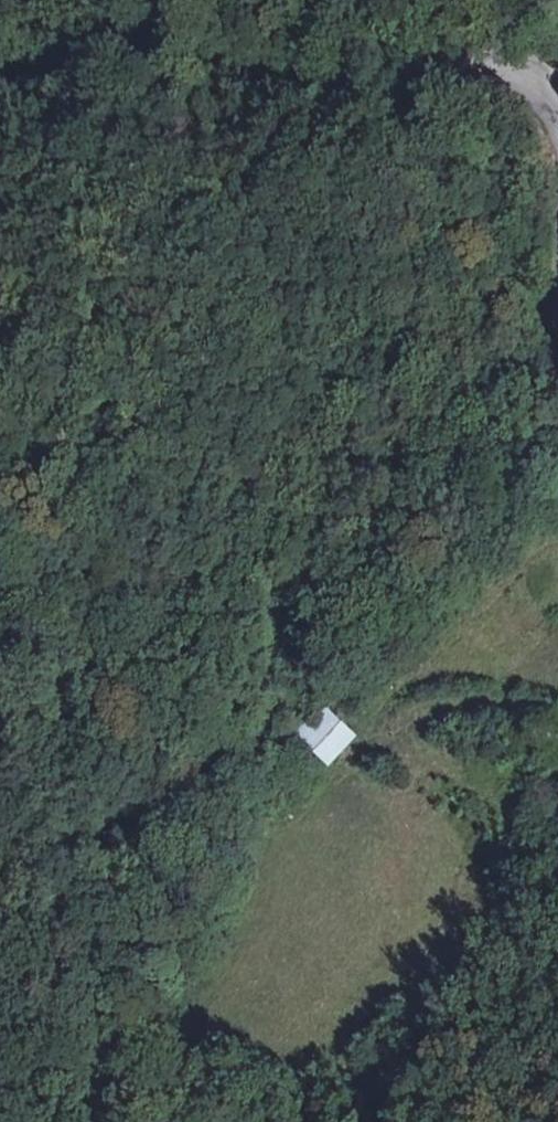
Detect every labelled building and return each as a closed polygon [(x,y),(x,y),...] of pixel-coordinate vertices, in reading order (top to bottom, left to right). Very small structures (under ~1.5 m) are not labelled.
[(331,770),(362,740),(326,705),(295,735),(331,770)]
